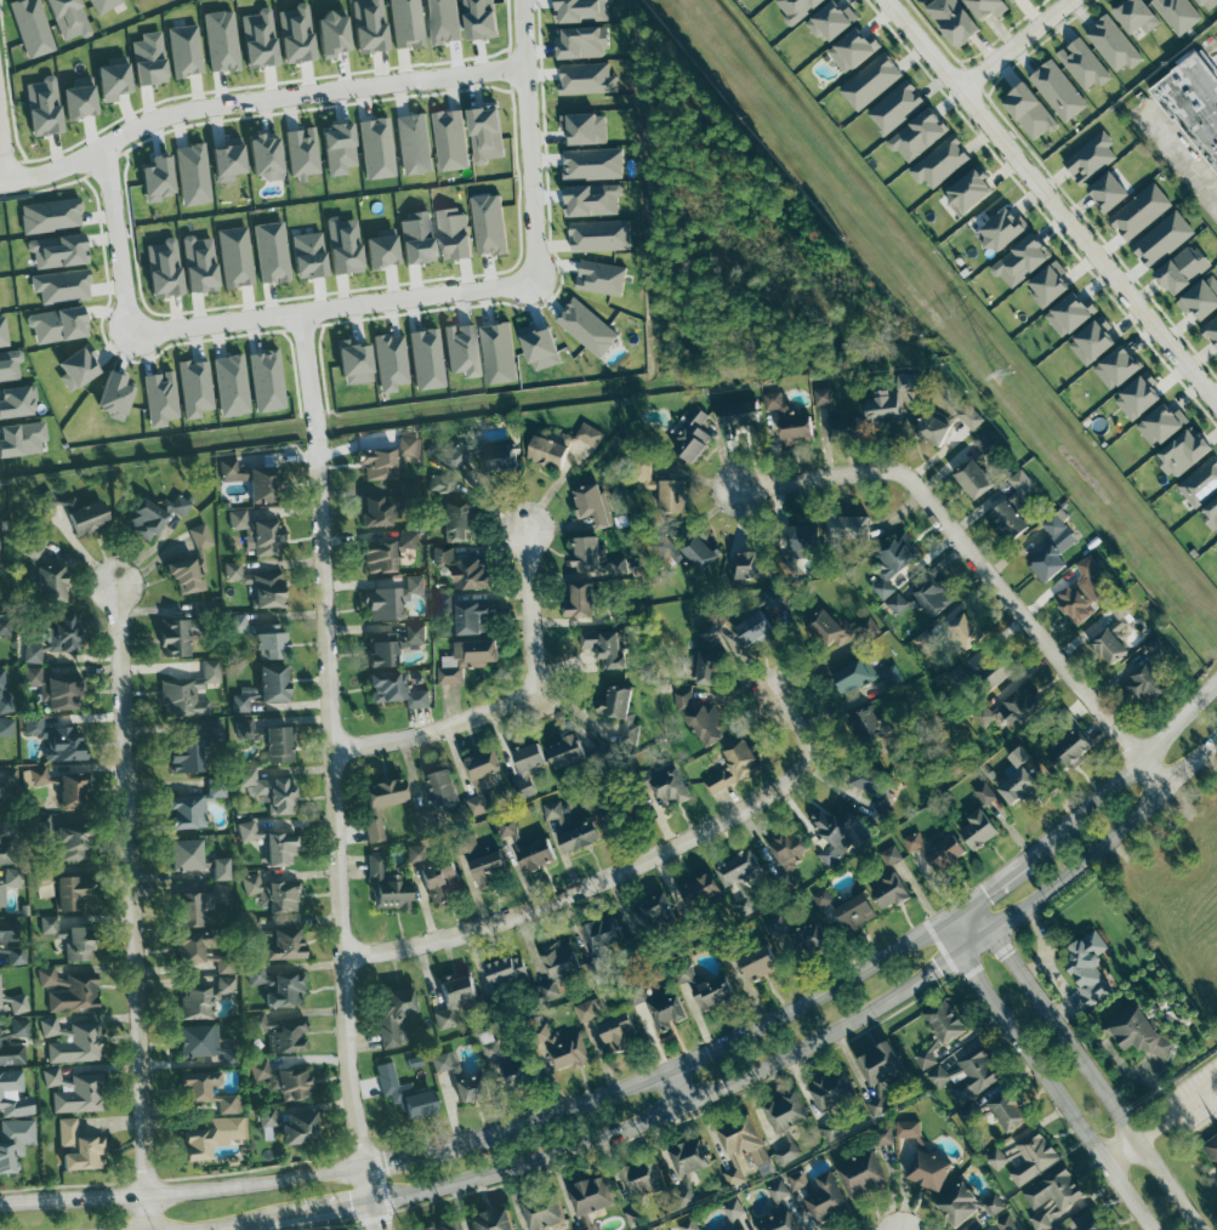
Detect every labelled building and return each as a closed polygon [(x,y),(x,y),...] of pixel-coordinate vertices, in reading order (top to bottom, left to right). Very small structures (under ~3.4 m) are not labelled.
[(34,59),(62,50),(46,0),(31,0),(17,4),(34,59)] [(98,31),(87,0),(54,0),(68,41),(98,31)] [(103,15),(131,2),(130,0),(96,0),(103,15)] [(396,50),(391,0),(359,0),(365,53),(396,50)] [(401,48),(432,45),(427,0),(396,0),(401,48)] [(438,43),(468,40),(464,0),(434,0),(438,43)] [(509,35),(506,8),(501,9),(500,0),(471,0),(474,39),(509,35)] [(566,21),(617,19),(616,0),(566,0),(566,21)] [(790,22),(824,0),(776,0),(790,22)] [(821,41),(857,19),(846,0),(844,0),(834,6),(832,3),(807,18),(821,41)] [(957,0),(929,0),(923,5),(954,47),(978,29),(957,0)] [(978,20),(991,10),(996,17),(1008,8),(1002,0),(962,0),(978,20)] [(1160,22),(1142,0),(1122,0),(1109,10),(1129,33),(1139,25),(1147,33),(1160,22)] [(1190,0),(1150,0),(1149,0),(1181,36),(1204,16),(1190,0)] [(325,60),(322,31),(318,32),(315,5),(286,9),(292,63),(325,60)] [(284,65),(282,8),(265,8),(265,15),(251,15),(253,66),(284,65)] [(247,69),(240,11),(211,14),(217,73),(247,69)] [(356,13),(327,16),(331,55),(361,52),(356,13)] [(1084,31),(1116,72),(1127,63),(1131,68),(1144,58),(1107,13),(1084,31)] [(210,74),(205,25),(175,28),(181,77),(210,74)] [(881,45),(873,36),(866,41),(853,26),(826,49),(847,74),(881,45)] [(568,57),(612,56),(611,27),(566,29),(568,57)] [(170,31),(148,33),(149,40),(141,42),(146,85),(176,82),(170,31)] [(1112,77),(1079,34),(1059,50),(1087,88),(1096,81),(1100,86),(1112,77)] [(1200,50),(1216,72),(1216,169),(1153,85),(1200,50)] [(903,75),(884,51),(838,87),(857,112),(903,75)] [(1088,103),(1050,56),(1027,75),(1065,122),(1088,103)] [(125,101),(124,93),(142,91),(139,62),(106,66),(110,103),(125,101)] [(618,62),(565,63),(566,93),(619,91),(618,62)] [(64,75),(48,77),(49,82),(34,84),(39,136),(70,133),(64,75)] [(78,88),(74,88),(75,117),(105,115),(103,77),(78,78),(78,88)] [(884,134),(925,101),(907,78),(866,112),(884,134)] [(999,97),(1031,142),(1056,124),(1023,79),(999,97)] [(908,163),(948,130),(928,105),(888,139),(908,163)] [(512,156),(508,106),(476,109),(481,164),(494,163),(493,158),(512,156)] [(476,167),(468,108),(438,113),(446,171),(476,167)] [(612,112),(568,114),(569,144),(613,142),(612,112)] [(410,175),(440,171),(432,113),(402,116),(410,175)] [(402,176),(395,118),(366,121),(372,180),(402,176)] [(354,175),(353,167),(363,166),(362,147),(365,146),(364,123),(330,125),(333,176),(354,175)] [(292,131),(298,180),(314,178),(313,174),(327,173),(322,128),(292,131)] [(1117,156),(1110,146),(1115,142),(1105,129),(1062,161),(1079,184),(1117,156)] [(289,138),(276,139),(275,132),(257,134),(262,180),(293,177),(289,138)] [(908,169),(919,183),(925,178),(933,188),(972,157),(953,134),(908,169)] [(252,136),(234,137),(235,148),(221,149),(223,183),(241,181),(241,174),(254,173),(252,136)] [(218,202),(211,143),(182,147),(188,206),(218,202)] [(570,178),(630,179),(631,149),(570,148),(570,178)] [(152,200),(185,196),(179,154),(158,157),(159,166),(147,168),(152,200)] [(956,213),(994,191),(979,166),(941,188),(956,213)] [(1104,213),(1128,194),(1109,170),(1085,189),(1104,213)] [(1173,202),(1153,180),(1108,220),(1128,242),(1173,202)] [(484,255),(514,251),(507,191),(477,195),(484,255)] [(87,200),(27,204),(29,233),(89,229),(87,200)] [(1028,224),(1019,213),(1014,217),(1004,205),(975,230),(994,253),(1028,224)] [(443,210),(448,259),(480,256),(475,208),(443,210)] [(1147,267),(1196,233),(1179,209),(1130,243),(1147,267)] [(413,265),(444,261),(439,212),(409,215),(413,265)] [(371,272),(367,217),(336,219),(340,274),(371,272)] [(576,251),(636,249),(635,218),(574,221),(576,251)] [(296,281),(292,222),(261,224),(265,283),(296,281)] [(224,230),(231,288),(261,285),(254,226),(224,230)] [(990,264),(1009,288),(1052,255),(1033,231),(990,264)] [(335,277),(332,232),(301,234),(303,278),(335,277)] [(33,241),(34,253),(40,252),(43,270),(95,263),(94,251),(97,250),(95,233),(33,241)] [(373,238),(377,268),(409,264),(406,235),(373,238)] [(220,236),(190,239),(196,294),(226,290),(220,236)] [(190,295),(185,240),(154,243),(159,297),(190,295)] [(1211,265),(1193,242),(1152,274),(1171,296),(1211,265)] [(1067,286),(1058,277),(1066,270),(1055,257),(1025,284),(1045,306),(1067,286)] [(633,266),(587,259),(582,288),(628,296),(633,266)] [(37,276),(39,294),(46,293),(47,304),(98,299),(95,270),(37,276)] [(1209,271),(1177,301),(1198,324),(1216,306),(1216,280),(1209,271)] [(1043,311),(1059,336),(1098,312),(1089,297),(1079,303),(1072,292),(1043,311)] [(626,336),(581,295),(561,317),(606,358),(626,336)] [(42,344),(95,338),(93,322),(96,322),(94,307),(31,314),(33,327),(40,327),(42,344)] [(1086,365),(1115,341),(1106,331),(1112,326),(1101,313),(1066,342),(1086,365)] [(10,315),(0,317),(0,347),(15,345),(10,315)] [(1200,330),(1216,349),(1216,315),(1200,330)] [(520,381),(516,323),(488,324),(492,383),(520,381)] [(456,373),(471,372),(471,378),(487,377),(481,324),(451,327),(456,373)] [(538,371),(565,363),(563,354),(568,353),(560,326),(541,332),(539,324),(525,328),(538,371)] [(416,331),(422,390),(451,388),(446,329),(416,331)] [(411,334),(381,337),(386,394),(404,392),(403,384),(415,383),(411,334)] [(346,340),(350,384),(382,381),(379,344),(358,346),(357,339),(346,340)] [(1140,366),(1121,343),(1092,367),(1111,390),(1140,366)] [(109,372),(93,346),(65,364),(71,373),(65,376),(76,393),(109,372)] [(261,412),(291,410),(288,351),(257,353),(261,412)] [(221,358),(227,417),(257,414),(251,355),(221,358)] [(215,360),(184,363),(190,420),(207,418),(207,410),(220,409),(215,360)] [(134,384),(136,375),(113,369),(103,408),(115,411),(113,418),(133,423),(142,386),(134,384)] [(1159,397),(1152,388),(1157,383),(1146,370),(1112,397),(1130,420),(1159,397)] [(185,418),(180,372),(149,376),(155,428),(173,426),(172,419),(185,418)] [(920,374),(895,374),(895,389),(870,389),(870,420),(899,420),(899,389),(920,389),(920,374)] [(40,385),(11,389),(13,401),(0,402),(0,420),(44,414),(40,385)] [(832,415),(830,387),(813,388),(814,409),(828,409),(829,439),(853,437),(852,414),(832,415)] [(779,412),(784,443),(813,438),(809,414),(785,417),(781,391),(762,394),(766,415),(779,412)] [(721,425),(761,421),(758,400),(718,403),(721,425)] [(1135,421),(1150,445),(1189,422),(1180,407),(1169,413),(1164,404),(1135,421)] [(692,461),(712,435),(696,423),(705,412),(698,406),(669,444),(692,461)] [(980,418),(972,408),(963,415),(972,426),(980,418)] [(914,432),(939,446),(951,426),(926,411),(914,432)] [(12,440),(2,441),(5,458),(48,453),(47,441),(54,441),(51,421),(10,426),(12,440)] [(1154,456),(1175,480),(1211,447),(1190,423),(1154,456)] [(996,443),(984,428),(971,438),(983,452),(996,443)] [(569,445),(535,433),(525,459),(559,471),(569,445)] [(362,479),(399,480),(399,467),(405,467),(405,456),(415,456),(415,438),(397,438),(397,450),(362,450),(362,479)] [(483,446),(488,473),(518,467),(513,442),(483,446)] [(1196,509),(1199,507),(1208,518),(1206,519),(1216,533),(1216,456),(1215,454),(1176,484),(1196,509)] [(994,483),(973,456),(952,472),(974,499),(994,483)] [(279,502),(279,467),(237,468),(237,461),(221,461),(221,479),(250,478),(251,503),(279,502)] [(1016,506),(1038,485),(1021,468),(1008,480),(1018,490),(1009,499),(1016,506)] [(473,539),(473,502),(451,502),(451,477),(430,477),(430,491),(439,491),(439,539),(473,539)] [(668,479),(651,479),(651,488),(668,489),(668,479)] [(686,511),(686,479),(660,479),(660,511),(686,511)] [(592,516),(596,528),(610,523),(597,480),(570,489),(580,518),(592,516)] [(360,526),(400,525),(399,505),(417,505),(416,483),(402,484),(402,496),(359,499),(360,526)] [(174,506),(188,517),(197,504),(183,494),(174,506)] [(1012,538),(1028,522),(1002,497),(986,512),(1012,538)] [(110,524),(99,500),(68,513),(78,537),(110,524)] [(154,541),(166,511),(136,500),(125,530),(154,541)] [(255,556),(280,556),(279,520),(248,522),(246,511),(229,511),(229,531),(254,531),(255,556)] [(1043,582),(1066,562),(1059,555),(1080,537),(1057,511),(1042,524),(1052,536),(1025,561),(1043,582)] [(838,539),(864,539),(864,516),(838,516),(838,539)] [(212,546),(204,524),(189,529),(197,551),(212,546)] [(787,552),(819,549),(818,524),(785,526),(787,552)] [(398,547),(415,548),(416,531),(399,530),(398,547)] [(669,551),(675,560),(689,553),(698,569),(716,558),(703,531),(669,551)] [(887,576),(920,554),(904,533),(876,552),(888,569),(870,582),(881,599),(895,588),(887,576)] [(734,577),(769,576),(768,534),(751,535),(752,551),(733,551),(734,577)] [(575,571),(608,570),(608,574),(624,573),(624,560),(599,562),(598,535),(573,536),(575,571)] [(396,573),(396,542),(363,542),(363,573),(396,573)] [(1072,626),(1093,614),(1086,601),(1102,593),(1097,583),(1106,579),(1092,554),(1076,562),(1084,577),(1071,584),(1072,587),(1056,595),(1072,626)] [(176,594),(205,591),(200,558),(170,563),(176,594)] [(451,588),(491,588),(491,558),(451,558),(451,588)] [(631,575),(631,558),(615,559),(616,575),(631,575)] [(251,608),(284,607),(283,573),(241,574),(241,562),(223,563),(223,583),(250,582),(251,608)] [(38,566),(38,604),(64,604),(64,566),(38,566)] [(905,599),(897,591),(885,603),(899,617),(917,600),(932,616),(955,596),(933,573),(905,599)] [(422,592),(422,576),(406,576),(406,592),(422,592)] [(571,615),(596,615),(596,582),(571,582),(571,615)] [(371,588),(371,620),(399,620),(399,588),(371,588)] [(777,600),(777,592),(764,592),(764,600),(777,600)] [(441,611),(458,611),(457,593),(441,593),(441,611)] [(456,634),(483,633),(482,616),(493,616),(491,600),(455,602),(456,634)] [(849,633),(828,607),(809,621),(831,648),(849,633)] [(750,647),(774,630),(760,609),(735,627),(750,647)] [(910,642),(937,671),(963,645),(967,649),(985,633),(965,610),(936,638),(925,627),(910,642)] [(238,617),(243,634),(255,629),(249,613),(238,617)] [(710,645),(722,619),(709,613),(699,634),(705,638),(688,673),(715,685),(729,655),(710,645)] [(80,651),(80,615),(50,614),(50,645),(27,645),(25,662),(41,664),(41,650),(80,651)] [(855,623),(864,639),(878,631),(870,616),(855,623)] [(2,663),(1,637),(18,636),(17,617),(0,618),(0,663),(2,663)] [(1115,633),(1128,624),(1124,617),(1087,640),(1104,667),(1127,653),(1115,633)] [(161,656),(188,655),(188,620),(160,620),(161,656)] [(286,659),(285,625),(256,626),(257,660),(286,659)] [(422,640),(422,625),(409,625),(409,640),(422,640)] [(599,667),(622,667),(622,630),(579,630),(579,648),(599,648),(599,667)] [(438,655),(439,683),(462,682),(462,665),(497,665),(496,639),(454,640),(455,655),(438,655)] [(397,667),(397,640),(373,640),(373,667),(397,667)] [(1003,678),(987,654),(967,668),(963,662),(949,672),(955,680),(968,671),(983,692),(1003,678)] [(984,699),(1013,670),(999,655),(969,684),(984,699)] [(831,674),(842,694),(872,677),(861,657),(831,674)] [(161,682),(161,717),(209,716),(209,701),(198,701),(198,693),(206,693),(206,684),(220,684),(218,660),(201,661),(201,681),(161,682)] [(1126,668),(1138,703),(1162,694),(1150,660),(1126,668)] [(886,688),(902,682),(895,664),(880,670),(886,688)] [(289,665),(261,665),(261,702),(289,702),(289,665)] [(80,679),(42,681),(42,667),(24,667),(24,687),(40,687),(40,710),(80,710),(80,679)] [(0,670),(0,701),(1,701),(0,690),(10,689),(10,669),(0,670)] [(5,693),(4,670),(0,670),(0,712),(11,712),(11,693),(5,693)] [(405,707),(430,706),(428,689),(410,689),(410,672),(370,673),(371,702),(405,701),(405,707)] [(972,714),(984,728),(997,716),(1008,729),(1040,700),(1024,682),(992,711),(985,703),(972,714)] [(624,746),(641,746),(641,724),(638,724),(638,687),(614,687),(614,697),(601,697),(601,715),(624,714),(624,746)] [(257,713),(257,693),(237,693),(237,713),(257,713)] [(727,735),(709,700),(684,713),(703,747),(727,735)] [(864,747),(886,739),(871,705),(849,714),(864,747)] [(1059,773),(1093,741),(1068,714),(1059,723),(1065,729),(1040,753),(1059,773)] [(5,746),(5,737),(19,737),(19,718),(2,718),(1,728),(0,728),(0,746),(5,746)] [(42,727),(42,718),(25,718),(25,738),(46,736),(47,761),(83,759),(81,725),(42,727)] [(274,728),(259,728),(259,720),(243,720),(242,740),(274,741),(274,728)] [(220,721),(204,721),(204,742),(220,742),(220,721)] [(290,727),(266,727),(266,762),(290,762),(290,727)] [(586,756),(576,733),(546,746),(556,769),(586,756)] [(760,769),(745,738),(722,748),(729,765),(706,776),(712,791),(760,769)] [(203,773),(203,742),(170,742),(170,773),(203,773)] [(528,774),(546,768),(539,742),(512,751),(522,780),(512,784),(517,799),(534,795),(528,774)] [(995,788),(1012,808),(1042,784),(1024,762),(1031,757),(1020,743),(1007,754),(1019,768),(995,788)] [(491,786),(487,774),(499,770),(493,751),(465,759),(474,791),(491,786)] [(653,787),(665,810),(692,795),(672,759),(637,779),(644,793),(653,787)] [(848,784),(882,797),(892,774),(858,759),(848,784)] [(85,807),(83,774),(47,775),(47,767),(30,768),(32,785),(59,784),(61,808),(85,807)] [(459,802),(448,768),(425,775),(436,809),(459,802)] [(294,778),(256,780),(255,770),(243,770),(245,796),(269,795),(271,815),(296,814),(294,778)] [(385,841),(379,807),(406,802),(403,780),(363,786),(371,843),(385,841)] [(997,800),(990,782),(975,788),(981,806),(997,800)] [(601,808),(615,831),(644,813),(630,790),(601,808)] [(473,814),(487,808),(479,795),(466,801),(473,814)] [(203,796),(169,796),(169,828),(203,828),(203,796)] [(852,842),(844,835),(857,820),(838,804),(829,816),(819,808),(807,821),(830,839),(817,855),(831,867),(852,842)] [(972,849),(999,833),(983,805),(968,815),(972,821),(961,827),(972,849)] [(524,873),(557,860),(547,836),(522,847),(510,818),(496,822),(502,836),(508,833),(524,873)] [(557,836),(568,855),(602,838),(591,818),(557,836)] [(12,864),(11,838),(19,838),(18,819),(0,820),(1,828),(0,829),(0,864),(12,864)] [(263,865),(296,864),(295,835),(255,836),(254,822),(240,824),(241,841),(263,841),(263,865)] [(770,835),(777,860),(806,853),(800,827),(770,835)] [(89,828),(56,828),(56,860),(89,860),(89,828)] [(910,852),(926,845),(919,831),(903,839),(910,852)] [(963,853),(949,834),(926,851),(940,870),(963,853)] [(206,870),(206,881),(228,879),(228,859),(201,859),(201,841),(170,841),(171,871),(206,870)] [(510,875),(499,849),(490,853),(485,842),(464,852),(480,888),(510,875)] [(904,857),(896,843),(880,854),(888,867),(904,857)] [(716,867),(727,887),(761,869),(750,849),(716,867)] [(389,881),(404,881),(405,869),(392,868),(393,854),(389,854),(389,881)] [(369,855),(373,909),(410,906),(408,873),(387,876),(386,855),(369,855)] [(222,859),(222,881),(238,881),(238,858),(222,859)] [(430,905),(448,900),(444,886),(459,882),(453,860),(421,869),(430,905)] [(52,884),(49,866),(33,869),(36,887),(52,884)] [(2,916),(4,883),(18,883),(18,870),(5,870),(4,881),(0,881),(0,916),(2,916)] [(723,896),(711,871),(679,886),(692,911),(723,896)] [(871,889),(887,911),(910,893),(894,871),(871,889)] [(258,913),(300,913),(300,882),(260,882),(260,876),(243,876),(243,896),(258,896),(258,913)] [(79,911),(79,899),(89,899),(89,884),(76,884),(76,877),(56,877),(56,911),(79,911)] [(819,908),(834,901),(826,886),(812,893),(819,908)] [(206,901),(228,901),(228,888),(206,888),(206,901)] [(835,907),(848,932),(876,916),(864,892),(835,907)] [(203,893),(176,893),(176,927),(203,927),(203,893)] [(646,934),(676,918),(662,893),(632,909),(646,934)] [(752,896),(736,904),(742,917),(759,910),(752,896)] [(585,927),(596,957),(585,961),(591,978),(614,969),(605,946),(624,939),(615,915),(585,927)] [(63,917),(45,917),(45,934),(63,934),(63,917)] [(831,947),(819,921),(794,932),(806,958),(831,947)] [(17,923),(0,923),(0,941),(17,941),(17,923)] [(93,927),(66,927),(66,961),(93,961),(93,927)] [(1085,1007),(1111,994),(1094,957),(1107,950),(1097,929),(1063,946),(1072,965),(1066,968),(1085,1007)] [(302,930),(262,930),(262,961),(302,961),(302,930)] [(233,956),(204,957),(203,945),(214,945),(212,933),(175,934),(176,963),(217,962),(218,972),(233,972),(233,956)] [(539,946),(552,979),(539,984),(544,1000),(561,993),(555,978),(580,968),(568,935),(539,946)] [(1,943),(3,966),(30,965),(29,942),(1,943)] [(739,957),(750,979),(779,966),(769,944),(739,957)] [(487,962),(495,997),(485,1000),(489,1010),(505,1006),(499,983),(525,975),(521,953),(487,962)] [(727,975),(699,985),(690,961),(672,967),(678,985),(690,980),(701,1010),(735,998),(727,975)] [(248,968),(249,986),(267,986),(267,1007),(306,1006),(305,974),(265,975),(265,967),(248,968)] [(0,974),(0,1015),(15,1015),(15,1001),(9,1001),(8,974),(0,974)] [(438,1030),(457,1026),(454,1010),(465,1007),(462,1000),(477,997),(471,974),(439,983),(447,1010),(433,1013),(438,1030)] [(97,976),(52,979),(53,1010),(99,1009),(97,976)] [(178,1020),(212,1020),(212,993),(233,993),(233,978),(216,978),(216,987),(178,987),(178,1020)] [(688,1018),(672,985),(643,998),(659,1031),(688,1018)] [(379,992),(381,1048),(400,1048),(398,1014),(414,1014),(413,990),(379,992)] [(28,1012),(25,995),(10,997),(11,1013),(28,1012)] [(967,1030),(949,997),(925,1012),(943,1043),(967,1030)] [(609,1053),(631,1046),(627,1036),(636,1033),(629,1012),(602,1021),(595,1000),(575,1007),(581,1023),(596,1017),(609,1053)] [(269,1053),(306,1052),(306,1020),(265,1021),(265,1015),(255,1015),(256,1031),(269,1031),(269,1053)] [(23,1037),(28,1037),(28,1019),(5,1020),(6,1027),(0,1027),(0,1064),(23,1064),(23,1037)] [(101,1060),(99,1021),(41,1023),(41,1040),(47,1040),(47,1061),(101,1060)] [(217,1026),(178,1026),(180,1057),(222,1057),(222,1066),(239,1066),(239,1049),(217,1049),(217,1026)] [(555,1071),(586,1063),(578,1037),(547,1046),(555,1071)] [(1002,1077),(979,1038),(925,1069),(937,1089),(946,1084),(957,1103),(1002,1077)] [(871,1086),(904,1070),(889,1041),(857,1057),(871,1086)] [(922,1066),(934,1060),(928,1048),(916,1053),(922,1066)] [(441,1074),(453,1071),(455,1081),(468,1078),(461,1051),(436,1057),(441,1074)] [(312,1098),(306,1066),(268,1072),(267,1061),(251,1064),(255,1081),(267,1080),(269,1092),(281,1089),(283,1103),(312,1098)] [(382,1098),(397,1094),(403,1121),(437,1114),(432,1089),(414,1094),(411,1083),(398,1086),(392,1063),(376,1066),(382,1098)] [(855,1089),(836,1065),(807,1088),(826,1114),(855,1089)] [(22,1094),(22,1071),(0,1072),(0,1109),(2,1109),(2,1117),(33,1116),(33,1094),(22,1094)] [(55,1111),(103,1111),(102,1072),(44,1072),(44,1088),(53,1088),(55,1111)] [(240,1109),(240,1095),(211,1095),(211,1086),(221,1086),(221,1072),(182,1072),(182,1109),(240,1109)] [(455,1081),(461,1104),(490,1098),(485,1075),(455,1081)] [(777,1134),(808,1117),(795,1089),(762,1106),(777,1134)] [(1000,1132),(1020,1125),(1009,1097),(990,1104),(1000,1132)] [(880,1112),(881,1101),(870,1100),(869,1111),(880,1112)] [(960,1114),(972,1127),(983,1116),(971,1103),(960,1114)] [(315,1145),(315,1111),(261,1111),(261,1127),(283,1128),(283,1145),(315,1145)] [(768,1160),(750,1114),(716,1127),(728,1157),(749,1150),(755,1164),(768,1160)] [(211,1161),(210,1144),(246,1143),(245,1117),(184,1120),(186,1162),(211,1161)] [(61,1118),(61,1171),(104,1169),(104,1139),(78,1139),(76,1118),(61,1118)] [(19,1173),(19,1145),(34,1144),(34,1120),(0,1121),(0,1146),(0,1174),(19,1173)] [(895,1120),(895,1137),(919,1137),(919,1120),(895,1120)] [(892,1126),(871,1130),(874,1147),(895,1143),(892,1126)] [(1019,1187),(1060,1159),(1040,1129),(1017,1145),(1027,1161),(1009,1173),(1019,1187)] [(1216,1168),(1216,1132),(1200,1144),(1216,1168)] [(669,1149),(677,1175),(710,1164),(701,1138),(669,1149)] [(773,1154),(782,1167),(803,1152),(794,1140),(773,1154)] [(998,1171),(1010,1158),(998,1146),(986,1159),(998,1171)] [(906,1177),(939,1191),(952,1163),(919,1149),(906,1177)] [(888,1181),(875,1150),(837,1166),(852,1198),(888,1181)] [(630,1200),(665,1188),(654,1157),(619,1169),(630,1200)] [(1037,1213),(1029,1219),(1037,1229),(1042,1229),(1086,1196),(1062,1165),(1023,1195),(1037,1213)] [(807,1171),(788,1173),(790,1189),(808,1187),(807,1171)] [(851,1209),(832,1171),(815,1178),(821,1190),(804,1197),(818,1225),(851,1209)] [(613,1205),(604,1175),(568,1186),(576,1215),(613,1205)] [(791,1193),(782,1179),(768,1188),(776,1201),(791,1193)] [(989,1197),(982,1203),(962,1181),(937,1203),(959,1228),(982,1206),(990,1217),(1000,1208),(989,1197)] [(697,1199),(688,1184),(673,1193),(682,1208),(697,1199)] [(564,1219),(556,1190),(521,1201),(530,1229),(564,1219)] [(738,1197),(722,1206),(731,1221),(747,1212),(738,1197)] [(472,1229),(512,1229),(506,1207),(468,1218),(472,1229)] [(1084,1208),(1057,1226),(1060,1229),(1099,1229),(1084,1208)] [(759,1229),(795,1229),(789,1211),(756,1222),(759,1229)] [(999,1229),(1014,1229),(1019,1227),(1009,1211),(993,1221),(999,1229)] [(692,1216),(678,1227),(680,1229),(702,1229),(692,1216)] [(456,1220),(419,1229),(459,1229),(456,1220)] [(739,1221),(716,1229),(743,1229),(739,1221)]
